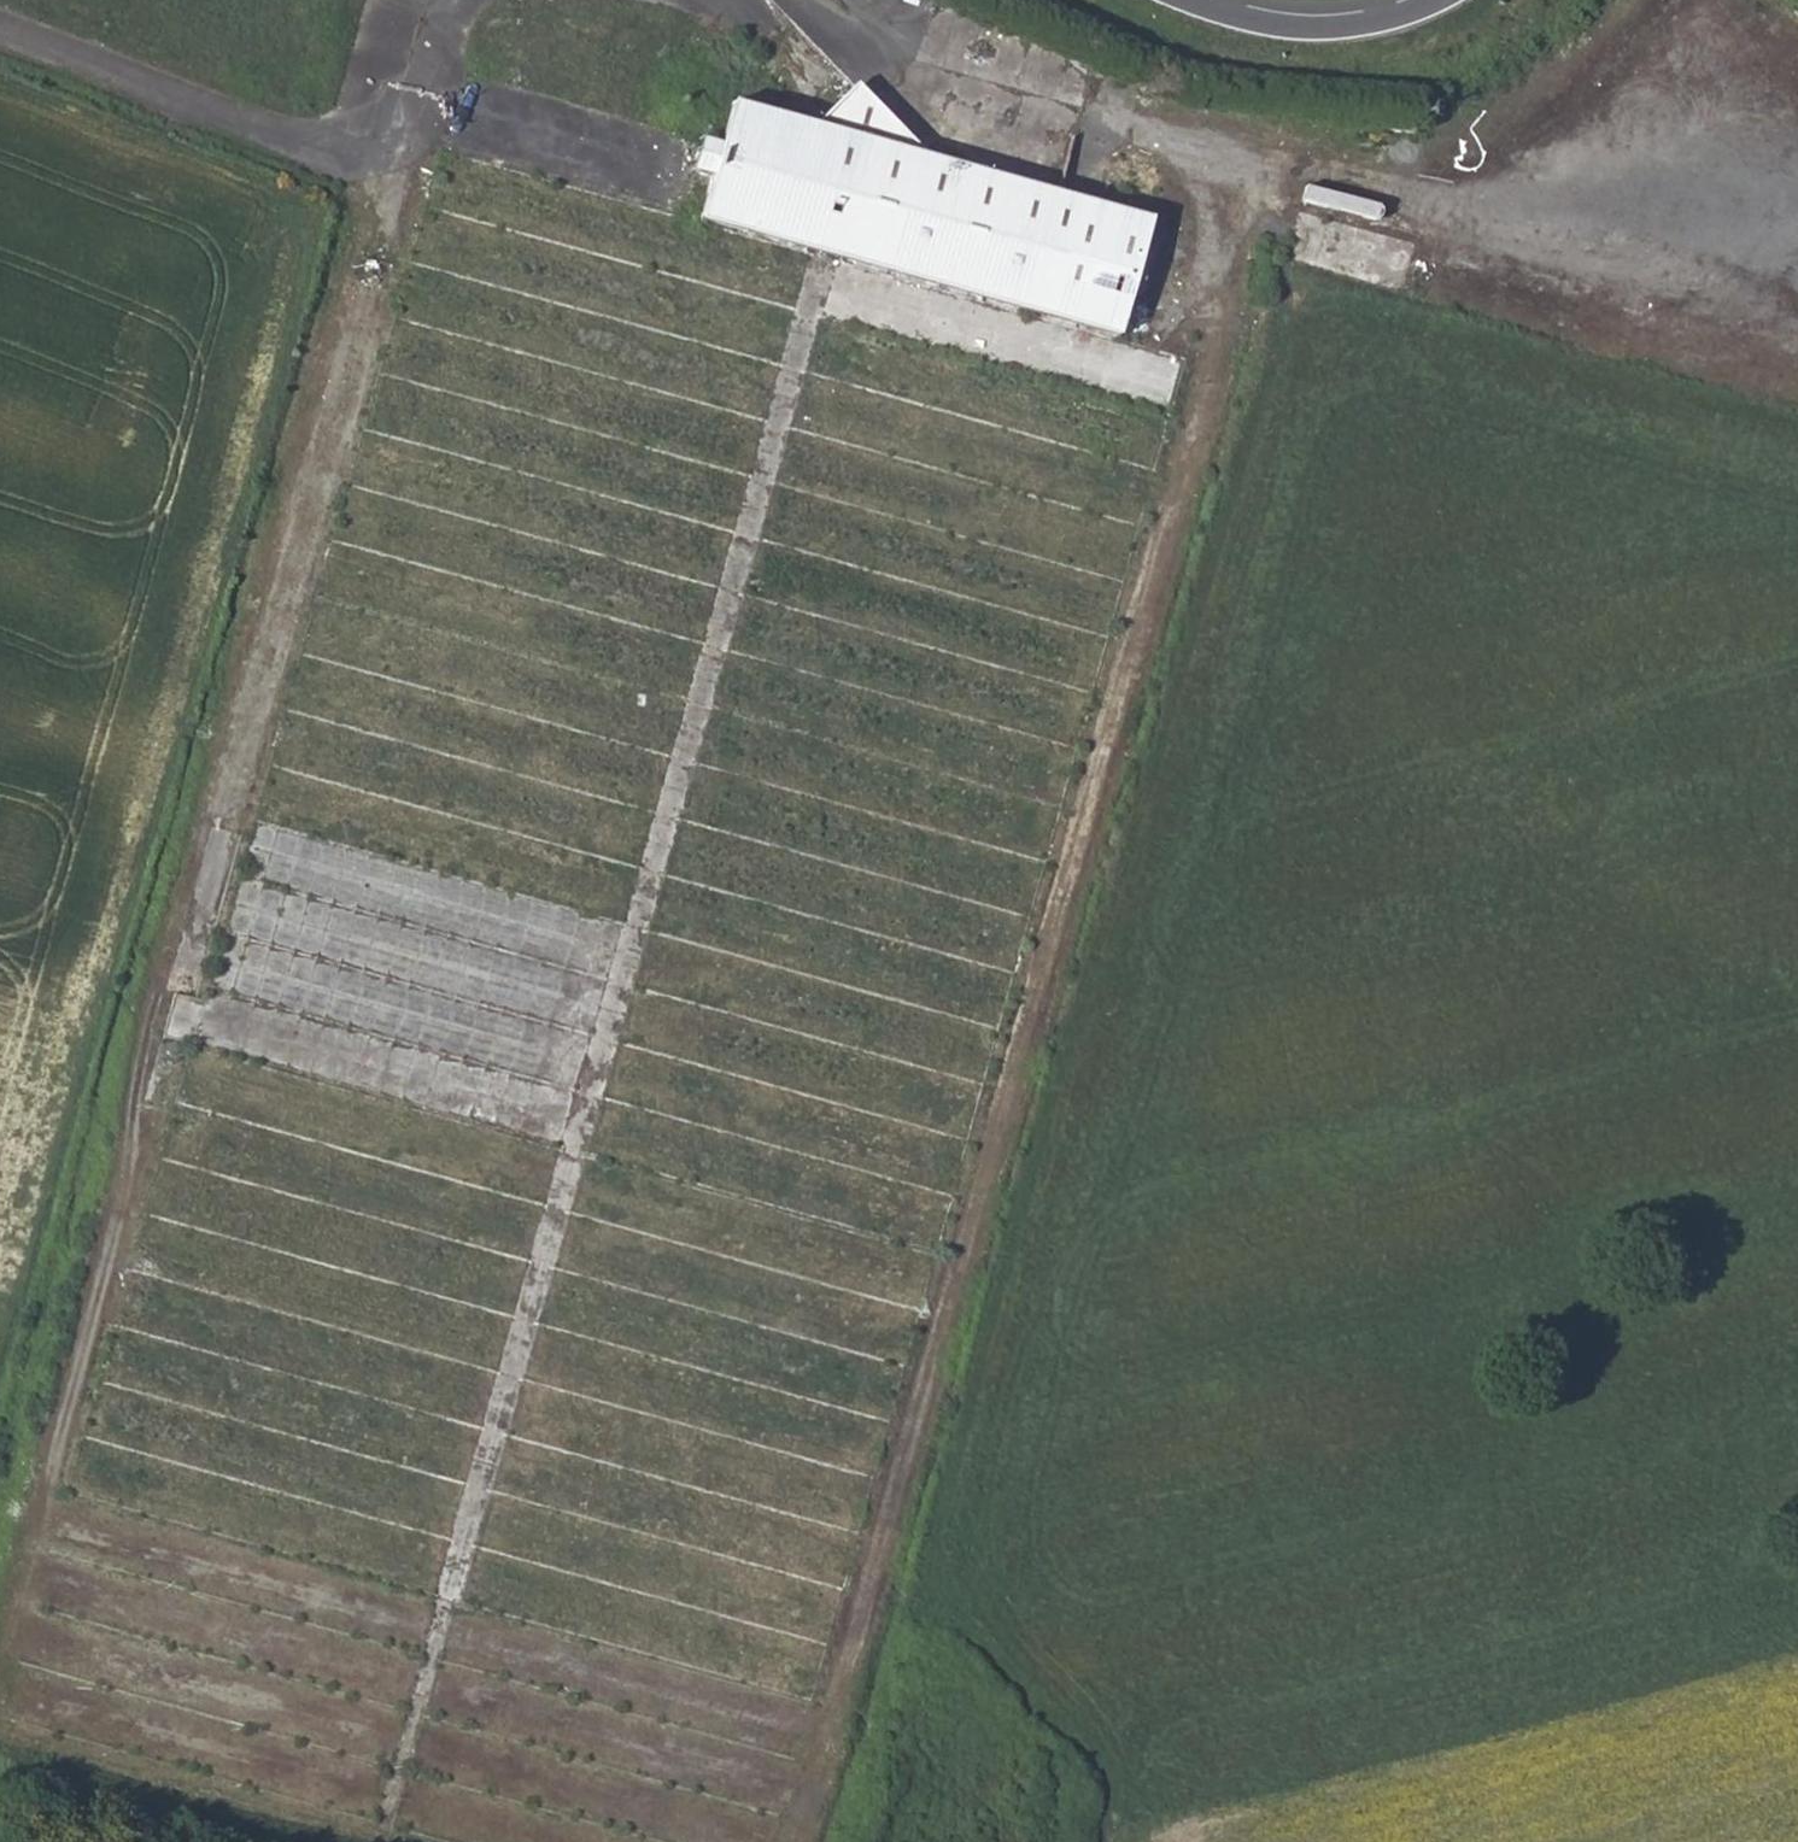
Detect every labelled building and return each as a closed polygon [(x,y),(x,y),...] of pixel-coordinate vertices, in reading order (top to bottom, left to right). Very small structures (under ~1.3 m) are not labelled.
[(729,103),(695,223),(1113,339),(1146,219),(729,103)]
